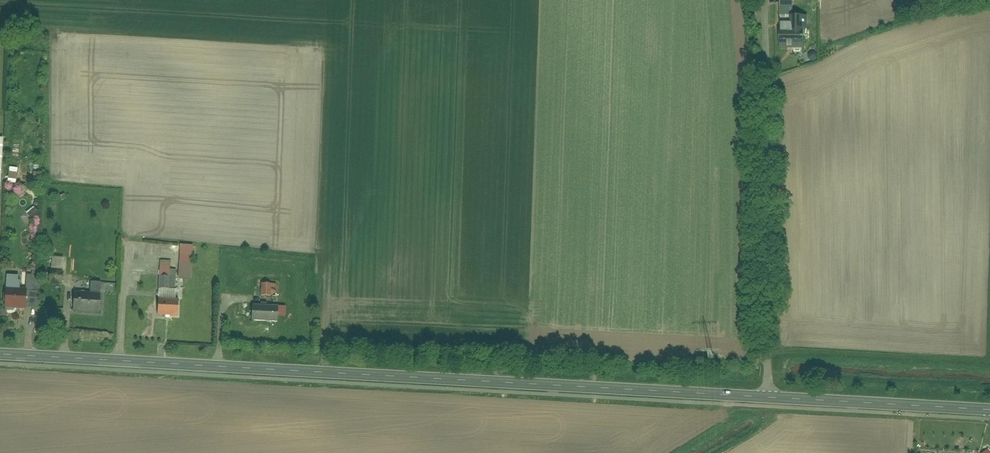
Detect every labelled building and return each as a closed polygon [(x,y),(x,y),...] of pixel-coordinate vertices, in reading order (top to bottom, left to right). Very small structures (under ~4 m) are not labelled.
[(794,0),(780,1),(779,50),(804,50),(804,34),(807,33),(807,18),(793,18),(794,0)] [(8,167),(7,182),(16,182),(17,168),(8,167)] [(189,279),(192,245),(179,244),(177,278),(189,279)] [(49,269),(61,270),(61,257),(50,257),(49,269)] [(174,288),(175,270),(168,269),(169,261),(159,260),(159,269),(158,287),(174,288)] [(19,275),(5,273),(3,307),(24,309),(26,288),(18,287),(19,275)] [(89,292),(73,291),(72,309),(98,311),(100,292),(98,292),(99,282),(89,282),(89,292)] [(274,297),(275,284),(260,283),(260,296),(274,297)] [(158,288),(157,298),(156,316),(176,317),(177,299),(174,299),(175,289),(158,288)] [(284,306),(251,304),(250,320),(276,322),(276,315),(284,315),(284,306)]
